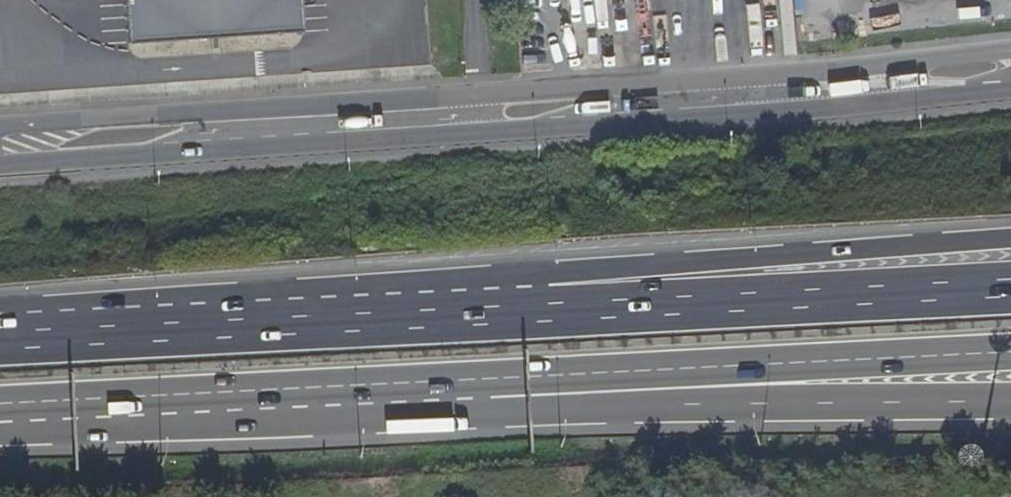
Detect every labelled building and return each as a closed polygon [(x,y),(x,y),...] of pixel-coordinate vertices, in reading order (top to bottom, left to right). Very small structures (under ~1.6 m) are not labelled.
[(133,56),(305,43),(302,0),(129,0),(133,56)]
